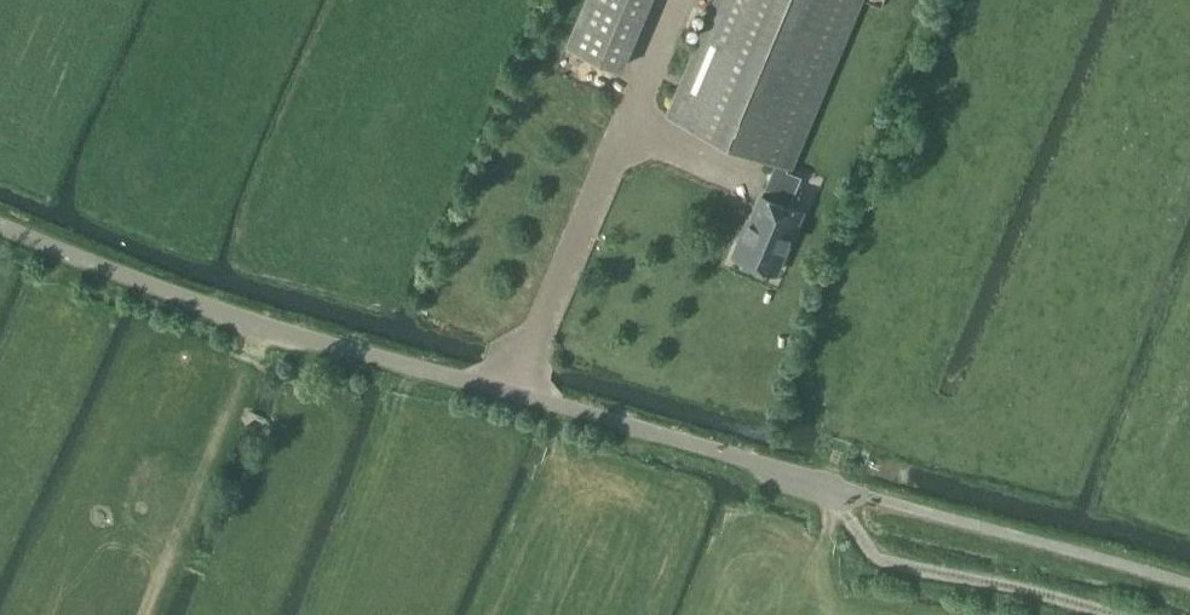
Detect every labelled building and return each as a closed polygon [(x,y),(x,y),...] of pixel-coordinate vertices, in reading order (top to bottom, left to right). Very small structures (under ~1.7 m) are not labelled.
[(623,66),(651,0),(587,0),(569,43),(623,66)] [(750,216),(735,252),(778,270),(803,209),(789,203),(800,175),(787,169),(789,164),(790,164),(859,0),(719,0),(671,114),(779,160),(755,218),(750,216)]
